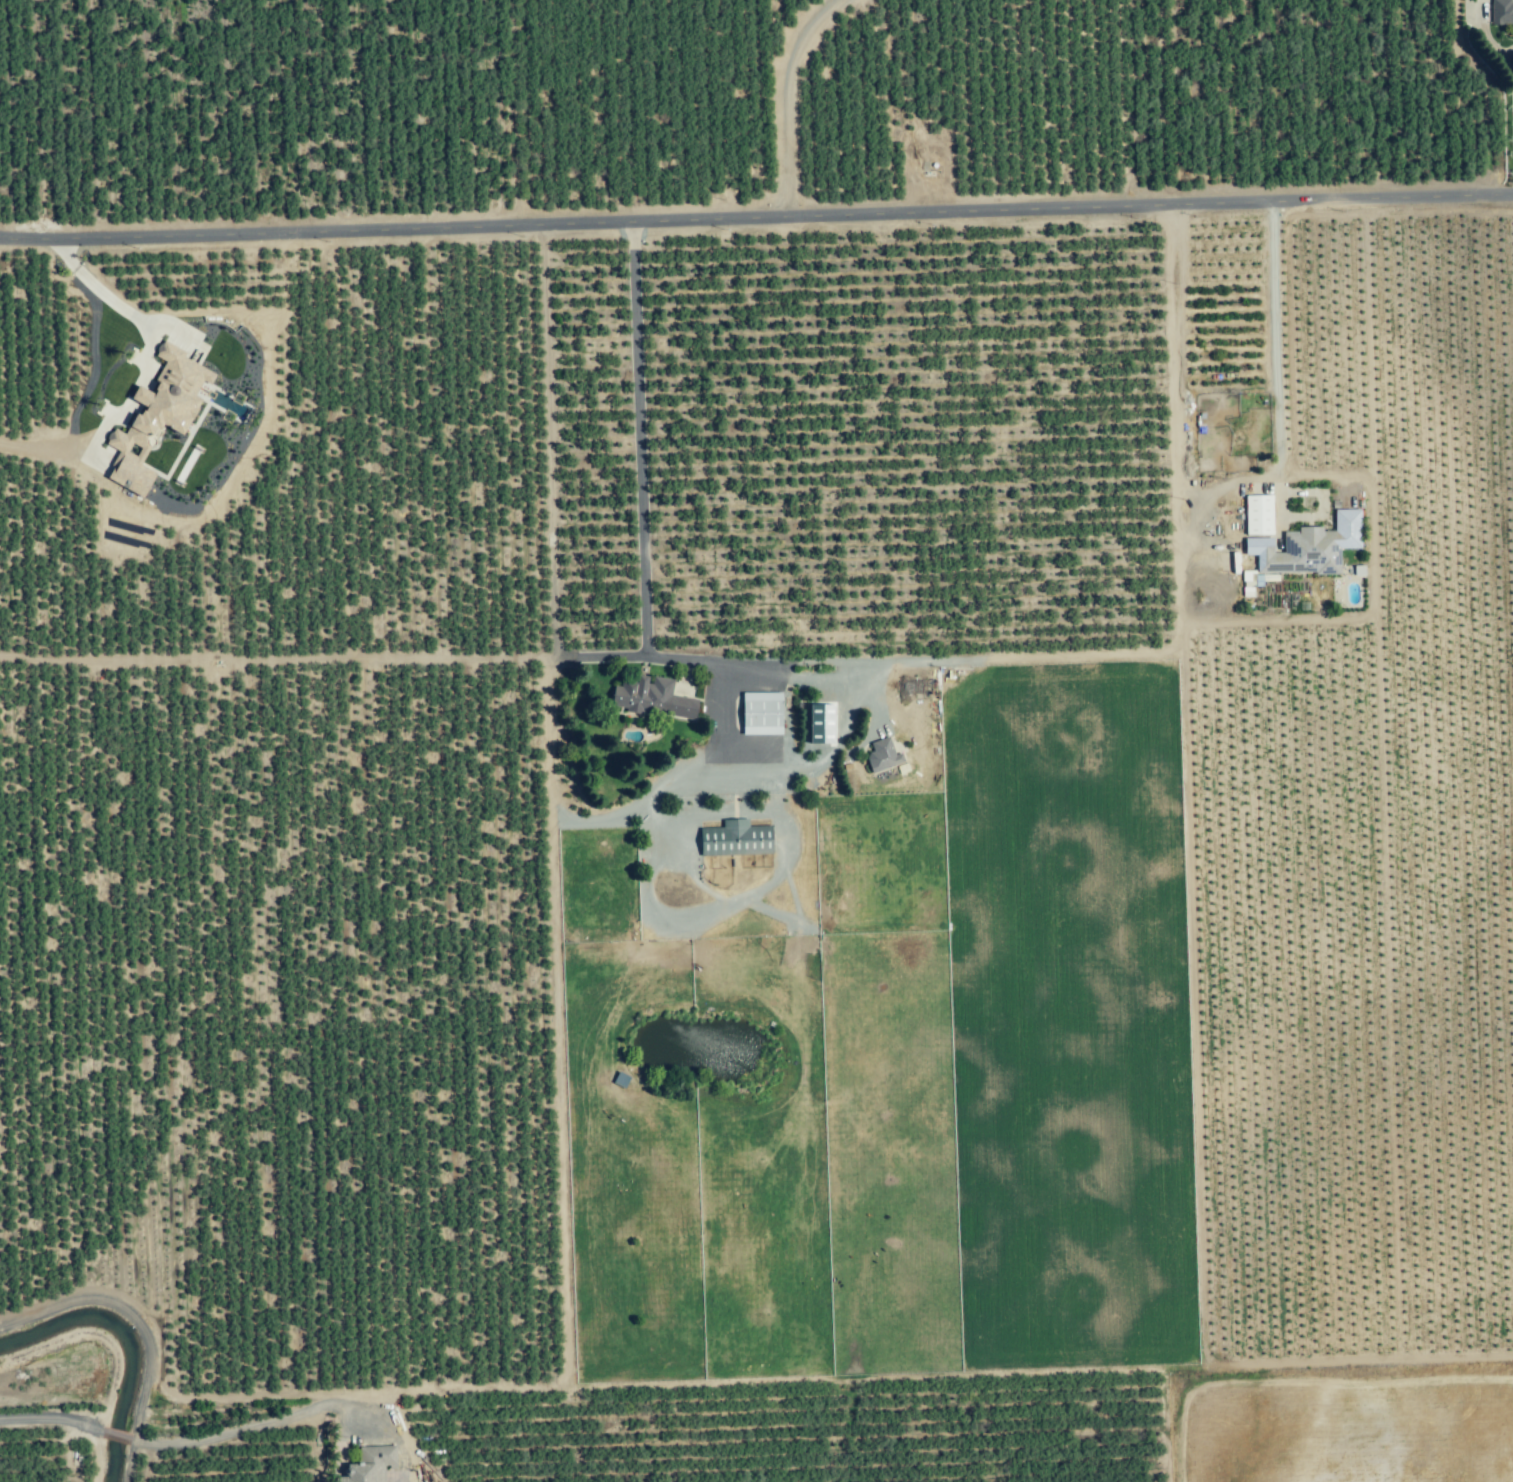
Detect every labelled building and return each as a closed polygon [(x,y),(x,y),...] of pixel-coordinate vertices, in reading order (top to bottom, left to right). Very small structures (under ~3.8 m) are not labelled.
[(1492,24),(1512,24),(1511,37),(1512,37),(1512,0),(1493,0),(1492,24)] [(203,363),(175,350),(144,416),(182,435),(196,406),(182,400),(187,390),(196,395),(201,384),(194,381),(203,363)] [(110,481),(147,497),(158,471),(121,456),(110,481)] [(1223,463),(1200,463),(1200,474),(1223,474),(1223,463)] [(1247,494),(1247,535),(1275,535),(1275,494),(1247,494)] [(1362,537),(1362,524),(1349,524),(1349,537),(1362,537)] [(1259,574),(1342,574),(1341,530),(1325,530),(1325,528),(1286,528),(1286,553),(1259,553),(1259,574)] [(702,699),(674,696),(676,679),(641,675),(640,684),(617,681),(613,709),(699,720),(702,699)] [(784,737),(784,693),(744,693),(744,737),(784,737)] [(870,756),(876,773),(904,763),(895,736),(874,743),(877,754),(870,756)] [(701,828),(702,856),(775,853),(774,825),(750,826),(750,819),(724,820),(725,827),(701,828)] [(359,1465),(347,1465),(348,1477),(339,1478),(339,1481),(386,1481),(386,1470),(397,1470),(397,1446),(359,1447),(359,1465)]
